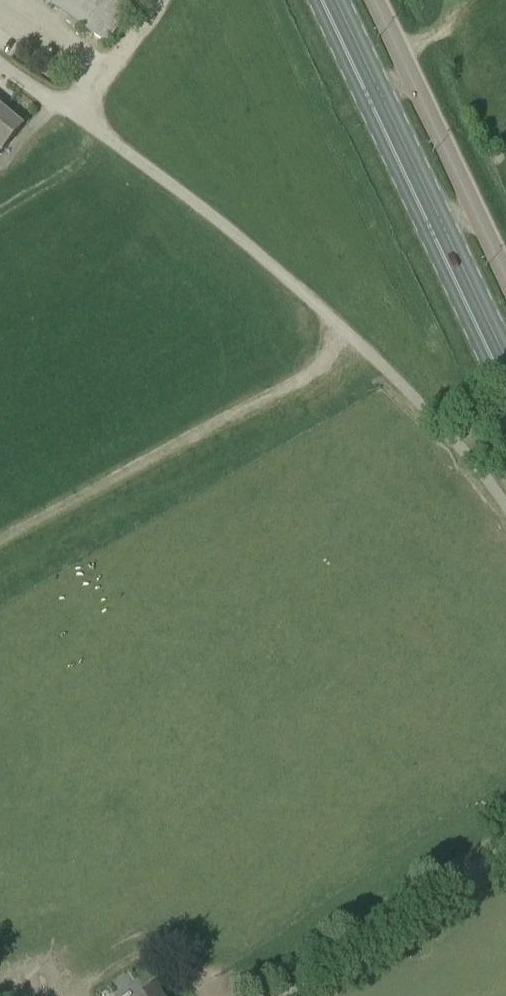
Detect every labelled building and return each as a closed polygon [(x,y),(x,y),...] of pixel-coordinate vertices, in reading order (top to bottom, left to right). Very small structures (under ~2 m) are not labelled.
[(107,46),(138,0),(50,0),(47,4),(107,46)] [(0,155),(22,128),(4,112),(0,117),(0,155)]
